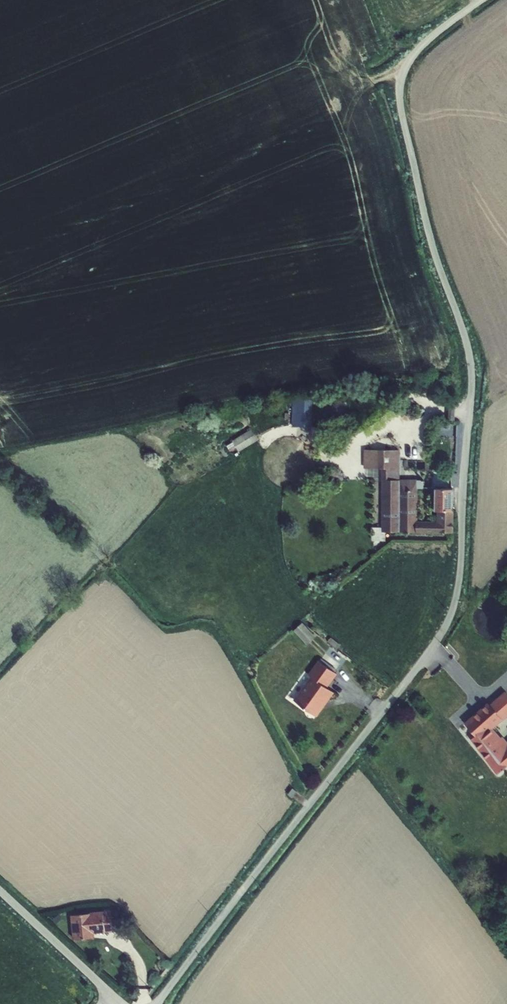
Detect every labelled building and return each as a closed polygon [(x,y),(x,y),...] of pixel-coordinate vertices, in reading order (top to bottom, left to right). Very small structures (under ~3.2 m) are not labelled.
[(314,425),(315,401),(294,400),(293,425),(314,425)] [(241,451),(260,439),(255,430),(235,441),(241,451)] [(363,444),(362,463),(381,464),(381,463),(389,463),(389,455),(396,455),(396,446),(363,444)] [(381,463),(381,464),(395,464),(396,455),(389,455),(389,463),(381,463)] [(381,464),(380,475),(395,476),(395,464),(381,464)] [(395,476),(380,475),(378,528),(388,528),(448,531),(450,486),(431,485),(430,508),(434,508),(433,515),(429,515),(429,519),(413,518),(414,484),(420,485),(420,477),(415,476),(395,476)] [(321,683),(331,670),(314,657),(303,671),(306,673),(288,695),(309,711),(327,688),(321,683)] [(493,720),(506,708),(506,702),(499,693),(485,704),(482,707),(493,720)] [(485,704),(483,702),(460,722),(471,736),(479,746),(475,749),(492,772),(506,759),(506,742),(500,748),(483,728),(493,720),(482,707),(485,704)] [(471,736),(467,738),(475,749),(479,746),(471,736)] [(292,788),(288,794),(292,797),(297,791),(292,788)] [(65,915),(64,936),(84,937),(84,931),(106,932),(106,917),(65,915)]
